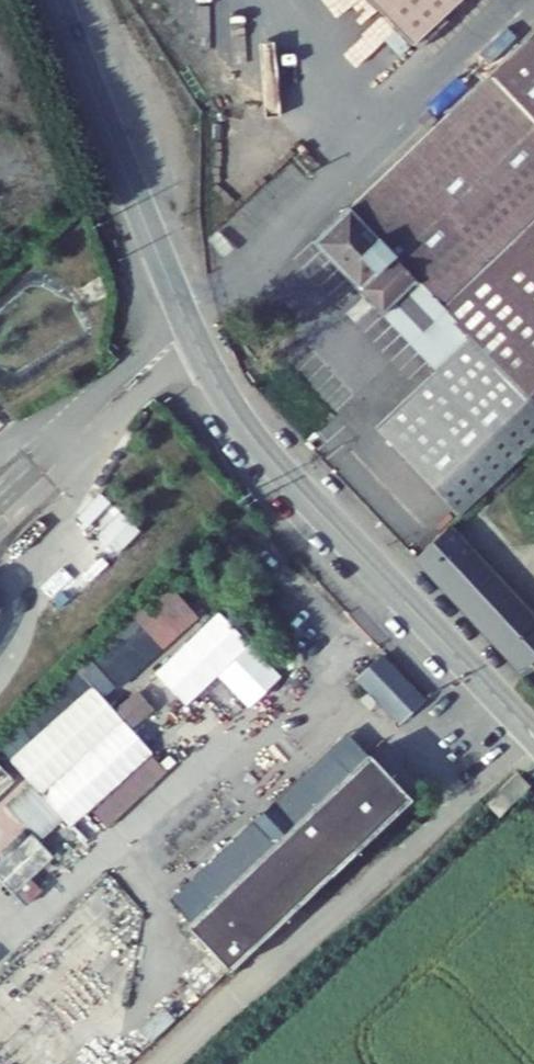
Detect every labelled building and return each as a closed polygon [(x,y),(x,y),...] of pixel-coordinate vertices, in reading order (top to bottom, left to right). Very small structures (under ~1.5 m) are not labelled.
[(456,0),(363,0),(405,46),(456,0)] [(533,35),(331,218),(447,345),(478,317),(533,380),(533,34),(533,35)] [(198,81),(225,106),(256,73),(228,48),(198,81)] [(461,502),(424,535),(526,646),(533,639),(533,580),(461,502)] [(354,678),(400,723),(426,696),(379,652),(354,678)] [(10,761),(71,827),(153,752),(91,685),(10,761)] [(190,905),(230,948),(418,774),(377,730),(190,905)]
